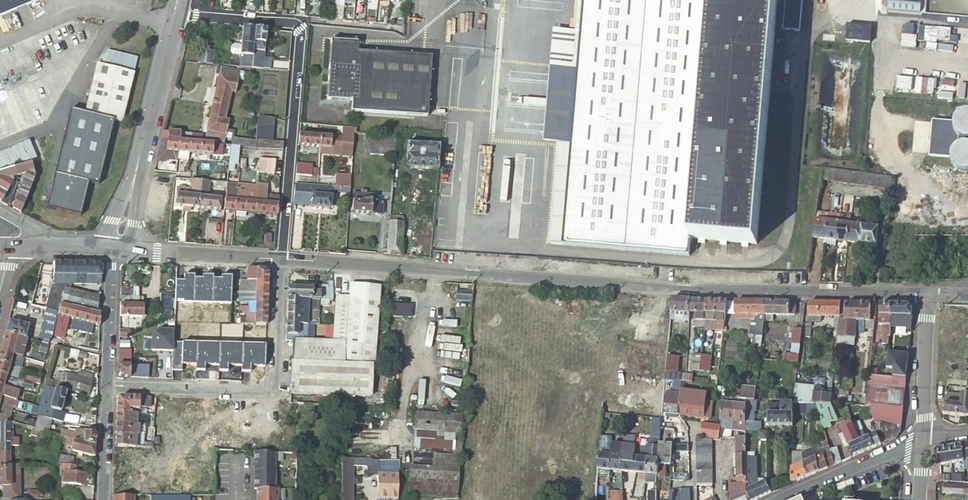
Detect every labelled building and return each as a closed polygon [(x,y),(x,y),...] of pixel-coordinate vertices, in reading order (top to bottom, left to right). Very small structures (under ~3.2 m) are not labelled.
[(42,0),(0,0),(0,18),(42,1),(42,0)] [(222,8),(231,8),(232,0),(222,0),(222,8)] [(581,33),(571,145),(565,214),(562,246),(688,256),(690,239),(711,0),(584,0),(581,33)] [(576,32),(581,33),(584,0),(578,0),(576,32)] [(690,239),(756,245),(777,0),(711,0),(690,239)] [(912,12),(921,12),(921,2),(912,2),(912,12)] [(403,24),(404,9),(395,9),(394,24),(403,24)] [(847,41),(871,43),(872,26),(848,25),(847,41)] [(255,28),(243,27),(239,67),(252,68),(255,28)] [(255,28),(252,68),(261,69),(264,69),(267,29),(255,28)] [(544,143),(558,144),(571,145),(581,33),(576,32),(554,30),(544,143)] [(350,111),(427,117),(431,56),(355,51),(355,42),(331,40),(327,100),(351,101),(350,111)] [(197,50),(196,63),(212,64),(213,51),(197,50)] [(107,51),(103,67),(133,75),(137,59),(107,51)] [(113,122),(121,124),(133,75),(103,67),(96,65),(83,115),(113,122)] [(220,67),(219,75),(239,80),(240,72),(220,67)] [(219,75),(205,143),(211,143),(211,148),(217,148),(217,144),(225,144),(230,120),(226,119),(232,93),(236,93),(239,80),(219,75)] [(98,184),(113,122),(83,115),(69,111),(54,173),(88,182),(98,184)] [(282,151),(283,143),(272,142),(275,119),(258,117),(255,140),(231,137),(231,145),(239,146),(242,147),(262,149),(272,150),(282,151)] [(169,131),(168,139),(179,140),(179,132),(169,131)] [(189,141),(190,133),(179,132),(179,140),(189,141)] [(189,141),(200,142),(201,134),(190,133),(189,141)] [(310,136),(299,136),(298,146),(310,147),(310,136)] [(320,137),(310,136),(310,147),(320,147),(320,137)] [(331,137),(320,137),(320,147),(330,148),(342,148),(342,138),(338,138),(331,137)] [(391,157),(392,139),(370,137),(369,155),(391,157)] [(179,140),(168,139),(166,155),(173,156),(173,152),(177,152),(179,140)] [(188,153),(189,141),(179,140),(177,152),(188,153)] [(199,154),(200,142),(189,141),(188,153),(187,160),(194,160),(195,154),(199,154)] [(199,154),(198,159),(205,160),(205,155),(211,156),(211,148),(211,143),(205,143),(200,142),(199,154)] [(404,166),(437,168),(439,144),(406,142),(404,166)] [(558,144),(551,214),(565,214),(571,145),(558,144)] [(237,165),(239,146),(231,145),(230,145),(230,149),(229,156),(228,164),(227,171),(233,172),(234,165),(237,165)] [(276,161),(261,159),(259,173),(274,175),(276,161)] [(13,209),(21,213),(34,183),(38,175),(34,163),(15,169),(17,176),(18,178),(29,174),(13,209)] [(831,180),(832,169),(823,167),(821,179),(831,180)] [(832,180),(839,181),(841,170),(832,169),(831,180),(832,180)] [(7,205),(15,192),(10,187),(14,181),(13,177),(10,170),(0,173),(0,201),(7,205)] [(865,185),(867,173),(841,170),(839,181),(865,185)] [(88,182),(54,173),(45,208),(80,216),(88,182)] [(865,185),(873,186),(875,175),(867,173),(865,185)] [(351,180),(351,176),(336,175),(335,187),(336,187),(344,187),(350,188),(351,180)] [(882,188),(883,176),(875,175),(873,186),(882,188)] [(882,188),(892,189),(893,177),(883,176),(882,188)] [(199,196),(200,181),(195,181),(190,180),(189,189),(176,188),(175,194),(199,196)] [(209,186),(225,187),(225,184),(200,181),(199,196),(199,197),(208,198),(209,186)] [(325,195),(331,196),(332,186),(318,185),(309,184),(306,184),(295,183),(294,189),(294,195),(312,196),(312,194),(319,195),(320,190),(326,191),(325,195)] [(235,200),(234,212),(244,213),(246,201),(246,195),(246,193),(247,186),(238,185),(238,186),(237,192),(236,192),(235,200)] [(244,213),(255,214),(257,203),(257,198),(258,187),(247,186),(246,193),(246,195),(246,201),(244,213)] [(294,195),(293,204),(311,205),(311,207),(330,208),(331,196),(325,195),(326,191),(320,190),(319,195),(312,194),(312,196),(294,195)] [(236,192),(225,191),(224,199),(235,200),(236,192)] [(384,203),(375,203),(366,202),(367,194),(353,193),(352,213),(383,216),(384,203)] [(199,197),(199,196),(175,194),(174,206),(198,209),(199,197)] [(366,202),(375,203),(376,195),(367,194),(366,202)] [(257,203),(255,214),(266,216),(268,196),(260,195),(257,198),(257,203)] [(277,217),(278,197),(268,196),(266,216),(277,217)] [(208,198),(199,197),(198,209),(219,211),(220,199),(208,198)] [(224,199),(223,211),(234,212),(235,200),(224,199)] [(817,211),(815,219),(827,221),(828,213),(817,211)] [(829,213),(828,213),(827,221),(839,222),(840,214),(829,213)] [(565,214),(551,214),(548,245),(562,246),(565,214)] [(840,214),(839,222),(850,224),(851,218),(851,216),(840,214)] [(827,221),(815,219),(813,237),(824,238),(827,221)] [(824,238),(836,240),(839,222),(827,221),(824,238)] [(386,255),(400,256),(402,223),(387,222),(386,255)] [(836,240),(847,242),(848,242),(850,224),(839,222),(836,240)] [(848,242),(847,242),(859,243),(862,225),(850,224),(848,242)] [(866,244),(876,245),(878,228),(862,225),(859,243),(859,248),(865,249),(866,244)] [(64,283),(65,263),(45,263),(44,264),(44,277),(44,285),(50,286),(53,286),(64,289),(64,283)] [(76,288),(101,289),(101,267),(98,264),(65,263),(64,283),(76,284),(76,288)] [(265,269),(256,269),(256,281),(268,280),(268,273),(265,269)] [(256,281),(239,280),(239,292),(256,292),(256,291),(256,281)] [(268,280),(256,281),(256,291),(268,292),(268,280)] [(332,300),(332,281),(327,281),(327,285),(319,284),(319,291),(319,300),(332,300)] [(76,284),(64,283),(64,289),(76,292),(76,288),(76,284)] [(299,341),(292,341),(291,394),(371,397),(372,362),(374,362),(380,286),(350,284),(349,296),(346,341),(333,341),(303,340),(299,340),(299,341)] [(96,313),(98,294),(76,292),(64,289),(53,286),(52,292),(49,291),(47,301),(61,304),(72,307),(82,309),(92,312),(96,313)] [(311,287),(288,286),(287,299),(318,300),(319,300),(319,291),(311,291),(311,287)] [(139,288),(121,288),(121,297),(130,297),(139,298),(139,288)] [(255,302),(267,303),(268,292),(256,291),(256,292),(255,302)] [(471,300),(472,292),(461,291),(460,301),(468,302),(471,302),(471,300)] [(256,292),(239,292),(239,302),(249,302),(255,302),(256,292)] [(174,313),(175,295),(161,295),(160,313),(174,313)] [(346,341),(349,296),(336,295),(333,340),(333,341),(346,341)] [(130,297),(121,297),(120,305),(130,305),(130,297)] [(144,298),(139,298),(130,297),(130,305),(132,305),(131,317),(143,318),(144,298)] [(318,300),(287,299),(286,323),(308,324),(308,310),(318,311),(318,300)] [(689,312),(690,300),(672,299),(671,311),(689,313),(689,312)] [(706,310),(706,300),(690,300),(689,312),(695,313),(695,320),(705,320),(705,319),(705,315),(706,310)] [(716,307),(716,300),(706,300),(706,310),(705,315),(705,319),(705,320),(705,327),(715,327),(715,326),(715,320),(716,316),(716,312),(716,307)] [(725,313),(727,301),(716,300),(716,307),(716,312),(716,316),(715,320),(715,326),(724,326),(725,313)] [(31,305),(14,301),(11,311),(38,318),(41,307),(31,305)] [(61,304),(47,301),(45,308),(47,309),(59,312),(61,304)] [(736,313),(737,301),(727,301),(725,313),(734,313),(736,313)] [(753,314),(763,314),(764,301),(737,301),(736,313),(753,314)] [(795,315),(795,302),(764,301),(763,314),(795,315)] [(255,313),(267,313),(267,303),(255,302),(249,302),(249,308),(249,313),(255,313)] [(841,303),(808,302),(808,316),(820,316),(835,316),(839,317),(840,310),(841,303)] [(410,317),(411,304),(392,303),(392,317),(410,317)] [(845,310),(840,310),(839,317),(838,328),(857,328),(857,303),(845,303),(845,310)] [(870,304),(857,303),(857,328),(865,328),(865,326),(874,326),(874,321),(870,321),(870,304)] [(69,318),(72,307),(61,304),(59,312),(58,316),(63,317),(61,324),(67,326),(69,318)] [(891,304),(880,304),(881,325),(883,325),(883,334),(883,344),(888,344),(890,333),(890,325),(891,304)] [(908,304),(891,304),(890,325),(911,326),(913,310),(908,304)] [(130,305),(120,305),(120,317),(131,317),(132,305),(130,305)] [(79,321),(82,309),(72,307),(69,318),(73,319),(79,321)] [(59,312),(47,309),(39,338),(45,340),(44,343),(48,344),(49,341),(52,340),(52,339),(58,316),(59,312)] [(89,323),(92,312),(82,309),(79,321),(89,323)] [(689,313),(671,311),(670,319),(689,321),(689,313)] [(99,326),(100,314),(96,313),(92,312),(89,323),(89,324),(99,326)] [(240,318),(240,324),(266,325),(267,313),(255,313),(249,313),(247,313),(247,318),(240,318)] [(763,317),(763,314),(753,314),(753,318),(750,317),(749,324),(762,325),(762,320),(763,317)] [(820,316),(808,316),(806,316),(804,336),(813,337),(813,331),(810,331),(811,321),(820,321),(820,316)] [(76,331),(79,321),(73,319),(71,329),(76,331)] [(29,326),(9,321),(6,333),(19,337),(26,338),(29,326)] [(286,323),(286,340),(292,341),(299,341),(299,340),(299,336),(311,336),(312,324),(308,324),(286,323)] [(326,339),(333,340),(333,325),(325,324),(326,339)] [(752,335),(761,335),(762,325),(749,324),(748,334),(752,335)] [(66,328),(58,327),(56,336),(64,337),(66,328)] [(798,362),(802,329),(793,328),(791,344),(793,344),(792,353),(791,362),(798,362)] [(857,328),(838,328),(838,331),(838,337),(856,337),(857,333),(857,328)] [(159,330),(152,334),(151,350),(173,351),(174,331),(159,330)] [(19,337),(6,333),(1,352),(14,355),(18,340),(19,337)] [(751,343),(760,344),(761,335),(752,335),(751,343)] [(27,339),(26,338),(19,337),(18,340),(14,355),(22,357),(27,339)] [(856,337),(838,337),(838,343),(855,345),(856,337)] [(78,358),(79,352),(72,350),(69,349),(66,359),(77,361),(78,358)] [(1,352),(0,355),(0,363),(11,366),(12,362),(14,355),(1,352)] [(791,362),(792,353),(782,352),(781,360),(791,362)] [(693,353),(692,369),(700,370),(701,358),(702,354),(693,353)] [(908,354),(894,353),(893,370),(907,372),(908,354)] [(23,363),(25,358),(22,357),(14,355),(12,362),(11,366),(22,369),(23,363)] [(679,356),(667,355),(666,371),(678,372),(679,356)] [(701,358),(700,370),(710,371),(711,359),(701,358)] [(0,363),(0,374),(7,376),(8,376),(11,366),(0,363)] [(131,377),(131,366),(131,365),(126,365),(118,365),(118,373),(122,377),(131,377)] [(23,375),(24,369),(22,369),(11,366),(8,376),(18,379),(28,382),(38,384),(39,380),(23,375)] [(138,377),(149,378),(149,366),(139,366),(138,377)] [(55,381),(47,379),(45,386),(58,390),(60,383),(62,383),(63,378),(60,377),(61,374),(57,372),(55,381)] [(678,374),(666,372),(665,380),(682,382),(686,382),(687,378),(688,375),(678,374)] [(63,378),(62,383),(60,388),(88,395),(92,381),(79,377),(77,377),(64,373),(64,374),(61,374),(60,377),(63,378)] [(79,377),(92,381),(93,376),(81,373),(79,377)] [(716,385),(718,374),(710,373),(709,379),(709,385),(716,385)] [(866,406),(870,406),(875,422),(886,423),(901,424),(903,406),(904,406),(905,392),(905,385),(906,378),(879,375),(869,374),(867,397),(866,406)] [(18,379),(8,376),(7,376),(5,384),(4,387),(15,390),(16,386),(18,379)] [(27,388),(28,382),(18,379),(16,386),(27,388)] [(677,386),(665,385),(662,416),(672,417),(672,414),(679,415),(681,389),(682,385),(677,385),(677,386)] [(832,393),(833,389),(829,389),(795,385),(793,402),(793,403),(806,403),(813,404),(816,404),(824,404),(831,404),(831,403),(832,393)] [(60,412),(66,392),(58,390),(45,386),(45,389),(44,391),(43,396),(42,400),(40,407),(38,416),(50,419),(50,420),(51,420),(54,410),(60,412)] [(754,400),(755,387),(740,386),(740,387),(739,386),(738,398),(739,398),(745,399),(754,400)] [(15,390),(4,387),(2,397),(10,399),(12,400),(15,401),(18,391),(15,390)] [(967,388),(967,394),(962,394),(962,395),(961,404),(945,403),(944,415),(967,417),(967,388)] [(685,390),(681,389),(679,415),(691,416),(694,391),(685,390)] [(961,404),(962,395),(957,395),(957,390),(946,389),(945,403),(961,404)] [(705,400),(706,393),(694,391),(691,416),(703,417),(705,400)] [(834,394),(832,393),(831,403),(836,403),(845,404),(846,404),(846,402),(833,401),(834,394)] [(2,397),(0,403),(0,405),(8,407),(10,399),(2,397)] [(150,408),(151,398),(121,397),(117,401),(116,413),(136,414),(136,409),(140,410),(140,408),(146,408),(150,408)] [(732,420),(734,404),(730,403),(731,398),(723,397),(721,419),(723,419),(732,420)] [(745,408),(745,399),(739,398),(738,398),(734,398),(734,404),(732,420),(745,422),(745,408)] [(12,400),(10,399),(8,407),(7,409),(10,410),(11,408),(15,409),(17,401),(15,401),(12,400)] [(757,400),(754,400),(745,399),(745,408),(748,408),(748,410),(753,410),(756,410),(757,400)] [(713,401),(705,400),(703,417),(711,418),(713,401)] [(793,403),(793,402),(782,402),(782,412),(780,412),(780,405),(768,404),(768,418),(768,426),(793,426),(793,415),(793,403)] [(806,403),(793,403),(793,415),(804,415),(806,415),(806,403)] [(836,403),(831,403),(831,404),(839,421),(844,419),(836,403)] [(831,424),(824,404),(816,404),(820,415),(824,430),(832,427),(831,424)] [(839,421),(831,404),(824,404),(831,424),(839,421)] [(65,414),(60,412),(54,410),(51,420),(60,422),(62,423),(65,414)] [(463,434),(464,415),(415,411),(414,431),(463,434)] [(0,412),(0,420),(10,423),(26,427),(29,420),(6,414),(0,412)] [(136,414),(116,413),(116,424),(129,425),(136,425),(137,414),(136,414)] [(145,415),(137,414),(136,425),(145,425),(145,415)] [(48,427),(50,420),(37,417),(35,422),(36,422),(34,429),(40,431),(46,433),(48,427)] [(732,429),(732,420),(723,419),(722,428),(732,429)] [(10,453),(10,447),(18,447),(18,439),(10,439),(10,423),(0,420),(0,453),(10,453)] [(26,427),(34,429),(36,422),(35,422),(29,420),(26,427)] [(745,422),(732,420),(732,429),(746,430),(745,422)] [(758,431),(761,431),(761,421),(753,421),(745,422),(746,430),(746,431),(758,431)] [(854,457),(864,452),(856,434),(855,432),(853,424),(852,421),(841,426),(844,434),(850,446),(854,457)] [(864,452),(874,448),(870,436),(866,438),(861,422),(853,424),(855,432),(856,434),(864,452)] [(901,424),(886,423),(875,422),(879,433),(883,444),(897,438),(901,432),(901,424)] [(719,425),(702,423),(699,437),(712,438),(717,439),(719,425)] [(116,424),(116,435),(135,436),(135,428),(128,428),(129,425),(116,424)] [(135,436),(137,436),(144,436),(145,425),(136,425),(129,425),(128,428),(135,428),(135,436)] [(60,437),(62,431),(48,427),(46,433),(48,433),(60,437)] [(661,434),(661,427),(654,427),(653,438),(649,437),(648,445),(660,446),(660,444),(661,434)] [(84,443),(84,432),(68,429),(67,432),(62,431),(60,437),(61,437),(84,443)] [(48,433),(46,433),(40,431),(38,438),(46,440),(48,433)] [(462,449),(463,434),(414,431),(413,446),(462,450),(462,449)] [(95,446),(96,435),(84,432),(84,443),(95,446)] [(879,433),(870,436),(874,448),(883,444),(879,433)] [(671,445),(672,435),(661,434),(660,444),(671,445)] [(850,446),(844,434),(842,435),(847,447),(850,446)] [(116,435),(115,446),(136,448),(137,436),(135,436),(116,435)] [(136,448),(148,449),(154,449),(154,444),(144,443),(144,436),(137,436),(136,448)] [(712,438),(699,437),(696,436),(696,447),(712,447),(712,438)] [(737,465),(737,482),(746,482),(746,472),(746,456),(746,452),(745,436),(737,436),(737,452),(737,465)] [(95,457),(95,446),(84,443),(61,437),(59,444),(72,448),(71,451),(95,457)] [(671,445),(660,444),(660,446),(659,455),(658,465),(669,465),(671,445)] [(964,459),(962,444),(950,446),(952,463),(956,462),(957,467),(961,466),(961,462),(964,461),(964,459)] [(660,446),(648,445),(648,453),(659,455),(660,446)] [(114,495),(146,495),(148,449),(136,448),(115,446),(114,495)] [(637,472),(638,457),(635,457),(636,447),(632,446),(632,450),(625,449),(625,453),(622,453),(621,456),(622,456),(621,471),(622,471),(636,472),(637,472)] [(952,463),(950,446),(938,448),(941,465),(952,463)] [(712,447),(696,447),(696,455),(712,455),(712,447)] [(830,467),(834,465),(830,451),(829,447),(820,450),(821,456),(827,455),(830,467)] [(834,465),(841,462),(837,448),(830,451),(834,465)] [(612,450),(600,449),(598,469),(610,470),(612,450)] [(820,450),(818,450),(819,451),(814,452),(813,449),(803,453),(803,458),(803,464),(815,459),(821,456),(820,450)] [(622,453),(622,451),(612,450),(610,470),(621,471),(622,456),(621,456),(622,453)] [(256,452),(256,470),(275,471),(275,452),(256,452)] [(646,473),(648,453),(638,452),(638,457),(637,472),(640,472),(646,473)] [(0,453),(0,487),(3,487),(16,487),(16,465),(10,465),(10,453),(0,453)] [(459,463),(460,455),(435,453),(434,461),(459,463)] [(659,455),(648,453),(646,473),(646,480),(656,481),(657,481),(658,465),(659,455)] [(803,458),(803,453),(793,453),(793,462),(803,458)] [(819,472),(830,467),(827,455),(821,456),(815,459),(819,472)] [(74,457),(60,456),(59,463),(73,465),(74,457)] [(746,472),(756,472),(756,456),(754,456),(746,456),(746,472)] [(362,467),(362,458),(342,458),(341,499),(353,499),(353,487),(353,476),(353,467),(362,467)] [(803,464),(803,458),(793,462),(793,468),(792,468),(792,483),(808,476),(803,464)] [(803,464),(808,476),(819,472),(815,459),(803,464)] [(696,462),(696,470),(712,470),(712,462),(696,462)] [(72,473),(74,466),(65,465),(64,472),(72,473)] [(410,495),(458,498),(460,474),(460,468),(412,465),(410,495)] [(610,470),(598,469),(597,478),(610,479),(610,470)] [(256,489),(258,489),(275,489),(275,471),(256,470),(256,489)] [(696,470),(696,486),(713,485),(712,470),(696,470)] [(94,487),(94,475),(72,473),(64,472),(63,484),(94,487)] [(750,499),(755,499),(772,492),(767,482),(756,486),(756,472),(746,472),(746,482),(746,490),(750,499)] [(398,498),(398,473),(378,473),(378,494),(378,498),(398,498)] [(953,473),(953,480),(962,481),(961,473),(953,473)] [(853,484),(851,479),(844,482),(846,487),(853,484)] [(731,499),(750,499),(746,490),(746,482),(737,482),(729,482),(729,496),(731,499)] [(845,487),(843,482),(835,486),(837,491),(845,487)] [(950,493),(955,494),(964,494),(967,494),(967,486),(962,485),(962,488),(955,488),(956,485),(950,484),(950,493)] [(3,487),(3,498),(9,499),(20,499),(20,486),(16,487),(3,487)] [(258,499),(278,499),(278,489),(275,489),(258,489),(258,499)] [(689,489),(679,490),(679,499),(690,499),(689,489)] [(656,490),(648,490),(648,499),(655,499),(655,498),(655,497),(656,490)] [(679,499),(679,490),(670,491),(669,499),(679,499)]
